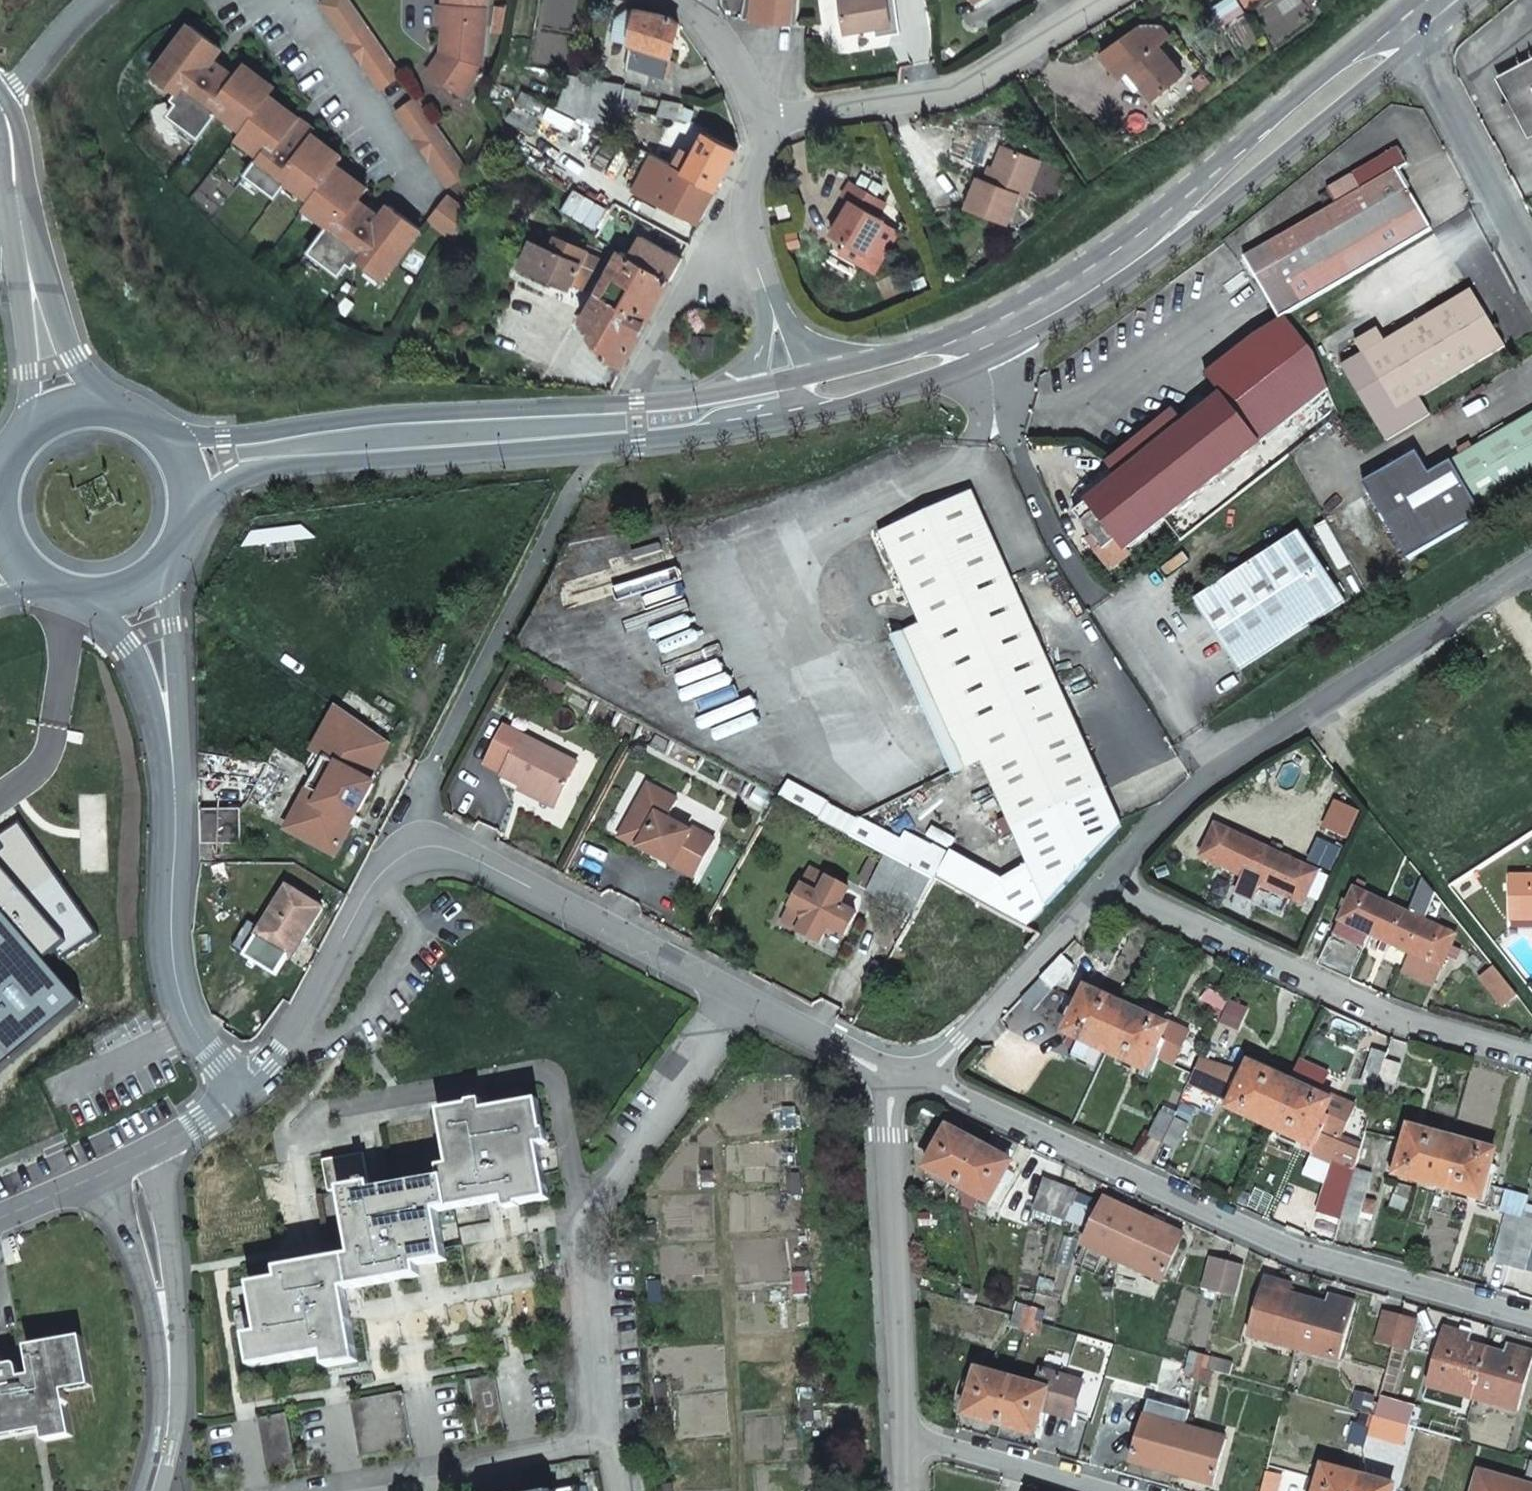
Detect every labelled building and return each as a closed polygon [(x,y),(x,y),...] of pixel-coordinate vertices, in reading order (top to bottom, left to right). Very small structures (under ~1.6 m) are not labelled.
[(402,74),(352,0),(322,0),(320,1),(380,89),(402,74)] [(793,23),(795,0),(745,0),(743,18),(793,23)] [(890,33),(908,29),(903,0),(839,0),(845,32),(889,25),(890,33)] [(484,8),(435,4),(433,22),(440,23),(438,52),(442,55),(439,60),(434,57),(424,71),(459,96),(479,66),(484,8)] [(611,38),(629,41),(635,11),(627,9),(615,17),(611,38)] [(648,72),(664,77),(676,24),(669,17),(635,9),(635,11),(629,41),(625,64),(648,72)] [(221,44),(190,20),(153,67),(168,79),(166,81),(175,88),(170,95),(175,99),(166,110),(196,134),(217,108),(225,115),(227,112),(242,124),(231,138),(254,156),(240,175),(269,198),(281,183),(304,201),(300,207),(315,219),(313,221),(321,228),(305,247),(336,271),(345,259),(350,263),(355,257),(364,263),(366,261),(381,273),(418,226),(387,202),(378,214),(356,197),(365,185),(335,161),(341,153),(296,118),(299,114),(268,91),(273,85),(243,61),(233,73),(211,56),(221,44)] [(1122,78),(1129,72),(1154,100),(1182,75),(1157,46),(1169,37),(1159,25),(1149,20),(1138,21),(1130,28),(1101,53),(1122,78)] [(1495,76),(1506,99),(1505,99),(1505,100),(1504,100),(1504,101),(1503,102),(1503,103),(1503,104),(1503,105),(1502,105),(1502,106),(1502,107),(1502,108),(1503,108),(1503,109),(1503,110),(1504,110),(1504,111),(1505,112),(1506,112),(1506,113),(1507,113),(1508,114),(1509,114),(1510,114),(1511,114),(1512,114),(1513,114),(1514,114),(1527,138),(1531,135),(1531,57),(1495,76)] [(623,76),(645,83),(648,72),(625,64),(623,76)] [(617,107),(620,92),(621,83),(568,73),(556,107),(613,135),(617,107)] [(507,121),(531,134),(547,102),(523,90),(507,121)] [(637,111),(640,96),(620,92),(617,107),(637,111)] [(446,186),(468,171),(416,95),(394,110),(446,186)] [(656,115),(675,119),(679,105),(661,100),(656,115)] [(690,122),(693,108),(679,105),(675,119),(687,122),(690,122)] [(693,137),(700,125),(690,122),(687,122),(682,131),(693,137)] [(684,172),(716,189),(736,150),(703,133),(684,172)] [(1018,195),(1025,197),(1040,161),(1002,146),(988,181),(978,178),(965,208),(1006,224),(1018,195)] [(1247,256),(1286,315),(1433,228),(1399,169),(1409,163),(1399,146),(1330,187),(1339,202),(1339,203),(1335,197),(1327,202),(1330,208),(1247,256)] [(716,189),(684,172),(651,155),(633,188),(698,223),(716,189)] [(830,234),(845,243),(863,254),(881,224),(883,220),(876,216),(884,203),(850,183),(842,197),(849,202),(830,234)] [(785,204),(774,207),(777,219),(788,216),(785,204)] [(872,274),(897,234),(881,224),(863,254),(845,243),(838,254),(872,274)] [(591,271),(596,273),(602,259),(549,236),(543,248),(531,242),(517,272),(547,286),(551,279),(568,286),(570,284),(575,286),(583,289),(591,271)] [(640,237),(629,256),(668,279),(679,258),(640,237)] [(597,351),(621,366),(668,279),(629,256),(620,250),(580,323),(597,351)] [(1475,288),(1387,339),(1366,351),(1345,364),(1387,438),(1431,412),(1421,394),(1508,344),(1475,288)] [(1366,351),(1387,339),(1380,326),(1358,338),(1366,351)] [(1114,534),(1122,544),(1309,401),(1286,371),(1233,411),(1220,393),(1181,423),(1172,411),(1114,455),(1124,467),(1085,496),(1093,506),(1080,516),(1102,544),(1114,534)] [(1451,458),(1430,471),(1417,449),(1364,481),(1408,557),(1484,514),(1478,503),(1531,472),(1531,412),(1451,458)] [(966,485),(873,526),(915,618),(968,735),(1059,694),(1011,586),(1007,578),(966,485)] [(1192,601),(1238,670),(1344,600),(1339,592),(1343,589),(1338,581),(1334,585),(1297,531),(1192,601)] [(946,764),(975,752),(968,735),(915,618),(886,630),(946,764)] [(972,897),(1024,925),(1122,833),(1059,694),(968,735),(975,752),(1009,827),(1026,867),(1000,882),(972,897)] [(348,813),(354,816),(372,783),(367,781),(388,742),(364,726),(336,706),(311,752),(337,765),(303,829),(338,848),(351,823),(345,820),(348,813)] [(503,771),(501,773),(521,783),(556,801),(577,760),(522,732),(515,746),(497,737),(485,761),(503,771)] [(828,798),(787,776),(778,792),(810,809),(820,814),(827,799),(828,798)] [(649,781),(629,817),(648,827),(640,844),(661,855),(663,850),(675,856),(672,861),(695,873),(715,836),(692,824),(690,827),(668,815),(678,796),(649,781)] [(521,783),(519,787),(554,805),(556,801),(521,783)] [(849,830),(857,815),(827,799),(820,814),(822,815),(849,830)] [(240,808),(201,806),(200,842),(238,844),(240,808)] [(849,830),(887,850),(932,875),(942,858),(858,813),(857,815),(849,830)] [(629,817),(621,833),(640,844),(648,827),(629,817)] [(94,932),(17,821),(0,832),(0,845),(2,848),(0,850),(0,1065),(76,1000),(40,958),(50,950),(56,958),(94,932)] [(1257,883),(1301,904),(1317,870),(1285,855),(1247,838),(1214,823),(1199,855),(1231,871),(1242,876),(1257,883)] [(870,883),(914,909),(932,875),(887,850),(870,883)] [(945,852),(942,858),(932,875),(972,897),(1000,882),(945,852)] [(811,865),(806,875),(805,890),(816,908),(826,925),(829,928),(835,926),(845,931),(856,910),(840,902),(848,885),(811,865)] [(806,875),(791,903),(801,908),(804,918),(799,928),(820,939),(825,929),(829,928),(826,925),(816,908),(805,890),(806,875)] [(1235,890),(1250,897),(1257,883),(1242,876),(1235,890)] [(1507,878),(1509,922),(1531,921),(1531,877),(1507,878)] [(1439,967),(1455,935),(1423,920),(1385,902),(1353,886),(1336,919),(1369,934),(1379,939),(1387,943),(1407,952),(1439,967)] [(287,953),(290,954),(318,907),(285,887),(274,905),(260,929),(257,934),(287,953)] [(791,903),(782,919),(799,928),(804,918),(801,908),(791,903)] [(1336,919),(1315,964),(1342,976),(1348,979),(1369,934),(1336,919)] [(247,920),(230,947),(243,955),(257,934),(260,929),(247,920)] [(274,974),(287,953),(257,934),(243,955),(274,974)] [(1375,948),(1383,951),(1387,943),(1379,939),(1375,948)] [(1398,971),(1431,985),(1439,967),(1407,952),(1398,971)] [(1051,987),(1072,965),(1059,953),(1038,976),(1046,985),(1051,987)] [(1492,967),(1479,977),(1505,1009),(1518,998),(1492,967)] [(1046,985),(1038,976),(1019,996),(1031,1008),(1051,987),(1046,985)] [(1081,997),(1065,1031),(1104,1049),(1125,1004),(1086,986),(1081,997)] [(1215,1006),(1220,1008),(1225,996),(1220,994),(1215,1006)] [(1230,1013),(1236,1001),(1225,996),(1220,1008),(1230,1013)] [(1125,1004),(1104,1049),(1146,1068),(1152,1054),(1166,1023),(1165,1023),(1125,1004)] [(865,1031),(871,1021),(856,1013),(850,1024),(865,1031)] [(1152,1054),(1173,1065),(1189,1031),(1167,1020),(1165,1023),(1166,1023),(1152,1054)] [(1389,1090),(1402,1049),(1386,1044),(1383,1053),(1375,1086),(1389,1090)] [(1375,1086),(1383,1053),(1370,1049),(1359,1081),(1375,1086)] [(1190,1080),(1231,1099),(1243,1073),(1202,1054),(1190,1080)] [(1231,1099),(1228,1106),(1267,1124),(1287,1079),(1249,1061),(1243,1073),(1231,1099)] [(1287,1079),(1267,1124),(1307,1142),(1314,1129),(1328,1097),(1327,1097),(1287,1079)] [(1327,1097),(1328,1097),(1314,1129),(1337,1140),(1354,1105),(1329,1093),(1327,1097)] [(248,1284),(256,1332),(244,1335),(250,1367),(322,1355),(324,1369),(357,1363),(354,1349),(344,1290),(418,1275),(417,1266),(445,1260),(436,1212),(503,1199),(504,1209),(517,1206),(517,1205),(547,1199),(537,1144),(547,1142),(544,1129),(542,1130),(537,1099),(481,1109),(479,1099),(466,1102),(466,1104),(436,1110),(446,1162),(445,1164),(436,1166),(438,1177),(372,1190),(371,1183),(367,1183),(361,1153),(322,1160),(327,1191),(338,1189),(349,1255),(276,1268),(277,1279),(248,1284)] [(1160,1142),(1171,1117),(1158,1111),(1147,1136),(1160,1142)] [(1160,1142),(1173,1148),(1184,1122),(1171,1117),(1160,1142)] [(929,1141),(936,1145),(948,1125),(940,1121),(929,1141)] [(1403,1137),(1393,1171),(1436,1183),(1449,1137),(1407,1124),(1403,1137)] [(1010,1159),(979,1141),(948,1125),(936,1145),(925,1166),(948,1178),(956,1182),(987,1199),(1010,1159)] [(1449,1137),(1436,1183),(1479,1196),(1484,1181),(1493,1150),(1449,1137)] [(1350,1177),(1353,1166),(1337,1162),(1323,1214),(1339,1218),(1350,1177)] [(948,1178),(925,1166),(927,1196),(937,1199),(948,1178)] [(1356,1223),(1367,1182),(1350,1177),(1339,1218),(1356,1223)] [(1031,1208),(1050,1215),(1056,1183),(1041,1178),(1031,1208)] [(1063,1220),(1073,1190),(1056,1183),(1050,1215),(1063,1220)] [(1083,1244),(1114,1258),(1161,1279),(1181,1233),(1149,1218),(1104,1198),(1083,1244)] [(1518,1223),(1520,1216),(1505,1212),(1502,1219),(1518,1223)] [(1531,1227),(1531,1219),(1520,1216),(1518,1223),(1531,1227)] [(1490,1260),(1506,1264),(1518,1223),(1502,1219),(1490,1260)] [(1531,1232),(1531,1227),(1518,1223),(1506,1264),(1521,1269),(1531,1232)] [(1219,1293),(1225,1266),(1227,1260),(1210,1255),(1202,1289),(1219,1293)] [(1225,1266),(1239,1270),(1241,1263),(1227,1260),(1225,1266)] [(1232,1297),(1239,1270),(1225,1266),(1219,1293),(1232,1297)] [(1295,1345),(1296,1338),(1306,1299),(1287,1293),(1278,1291),(1281,1280),(1263,1276),(1248,1332),(1295,1345)] [(1278,1291),(1287,1293),(1290,1283),(1281,1280),(1278,1291)] [(966,1301),(972,1303),(975,1291),(970,1290),(966,1301)] [(1296,1338),(1295,1345),(1338,1357),(1354,1301),(1337,1296),(1333,1307),(1306,1299),(1296,1338)] [(1015,1315),(1027,1318),(1030,1305),(1018,1302),(1015,1315)] [(1032,1320),(1035,1307),(1030,1305),(1027,1318),(1032,1320)] [(1376,1338),(1392,1343),(1398,1315),(1383,1311),(1376,1338)] [(1027,1318),(1015,1315),(1013,1322),(1025,1325),(1027,1318)] [(1405,1346),(1412,1319),(1398,1315),(1392,1343),(1405,1346)] [(1423,1381),(1472,1396),(1483,1349),(1454,1341),(1458,1330),(1440,1325),(1423,1381)] [(41,1430),(43,1440),(70,1435),(61,1391),(89,1385),(79,1337),(24,1347),(29,1375),(19,1377),(18,1367),(17,1366),(15,1365),(14,1364),(1,1367),(0,1362),(0,1438),(41,1430)] [(1531,1358),(1531,1352),(1514,1347),(1510,1358),(1483,1349),(1472,1396),(1516,1408),(1531,1358)] [(1200,1366),(1203,1354),(1199,1353),(1189,1350),(1186,1362),(1195,1365),(1200,1366)] [(1200,1366),(1205,1367),(1208,1356),(1203,1354),(1200,1366)] [(1200,1366),(1195,1365),(1186,1362),(1183,1373),(1196,1376),(1200,1366)] [(1047,1385),(1037,1382),(1012,1375),(977,1364),(964,1414),(999,1423),(1033,1433),(1041,1408),(1047,1385)] [(1082,1377),(1041,1366),(1037,1382),(1047,1385),(1041,1408),(1048,1410),(1050,1403),(1073,1409),(1082,1377)] [(1210,1380),(1213,1369),(1205,1367),(1200,1366),(1196,1376),(1210,1380)] [(467,1380),(478,1436),(504,1431),(494,1375),(467,1380)] [(401,1394),(349,1404),(359,1457),(411,1447),(401,1394)] [(1141,1414),(1142,1415),(1182,1426),(1187,1408),(1147,1397),(1141,1414)] [(1362,1412),(1375,1415),(1378,1405),(1365,1401),(1362,1412)] [(1372,1427),(1376,1416),(1375,1415),(1362,1412),(1359,1423),(1372,1427)] [(282,1414),(255,1419),(265,1474),(292,1470),(282,1414)] [(1164,1469),(1213,1483),(1225,1437),(1182,1426),(1142,1415),(1141,1414),(1129,1460),(1164,1469)] [(1392,1485),(1358,1475),(1321,1465),(1314,1490),(1390,1490),(1392,1485)] [(1279,1474),(1266,1471),(1260,1490),(1275,1490),(1279,1474)] [(1474,1471),(1468,1490),(1531,1490),(1531,1488),(1474,1471)]
